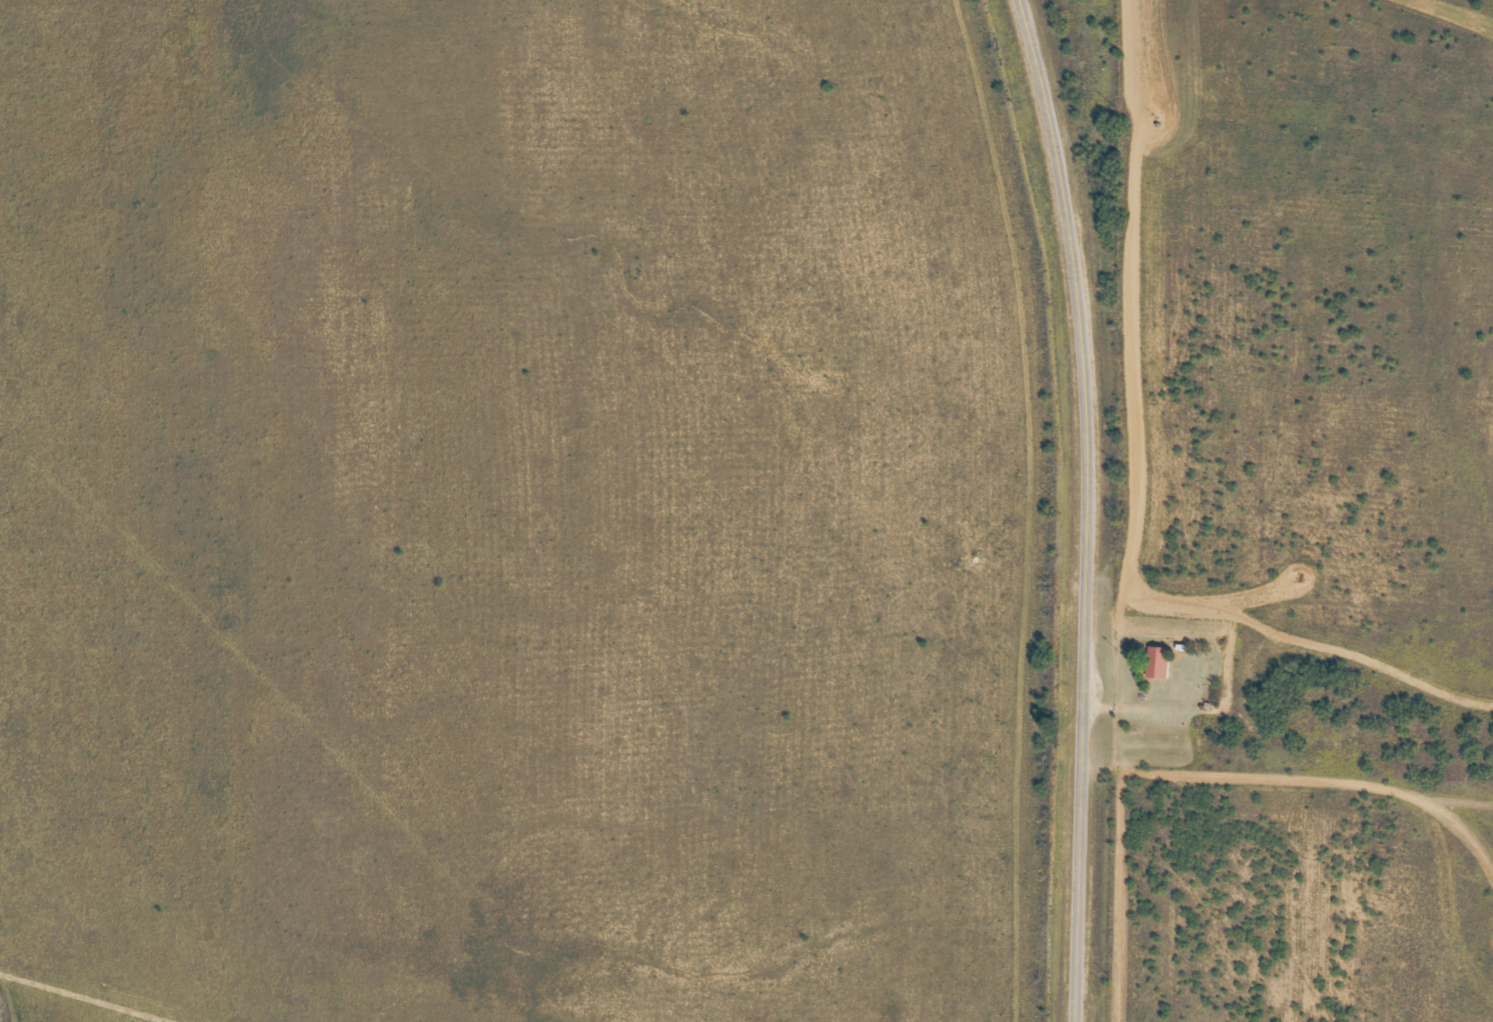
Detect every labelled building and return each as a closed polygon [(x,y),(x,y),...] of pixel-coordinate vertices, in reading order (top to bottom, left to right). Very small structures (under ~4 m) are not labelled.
[(1148,678),(1170,677),(1170,647),(1147,647),(1148,678)]
